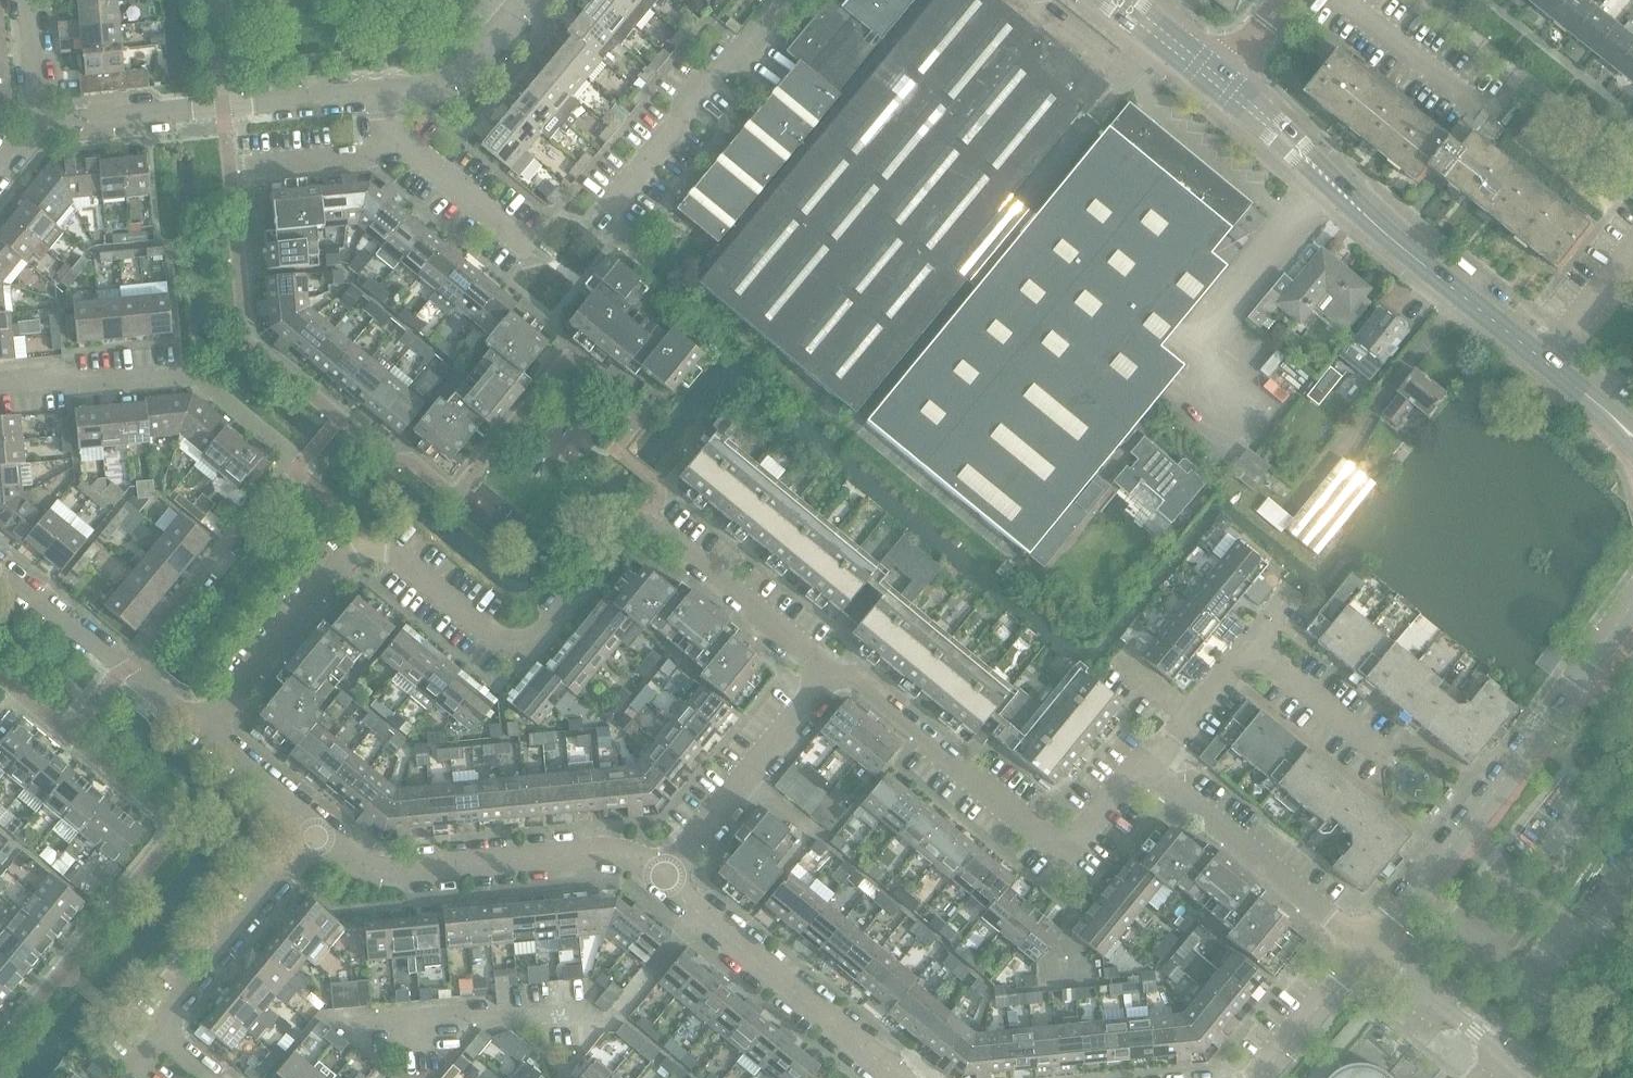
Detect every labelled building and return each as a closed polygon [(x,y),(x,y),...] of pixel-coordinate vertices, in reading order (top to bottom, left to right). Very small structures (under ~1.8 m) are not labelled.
[(582,13),(620,44),(621,45),(636,27),(603,0),(593,0),(582,13)] [(636,27),(651,9),(640,0),(603,0),(636,27)] [(651,9),(659,0),(640,0),(651,9)] [(915,0),(848,0),(841,8),(832,0),(829,0),(785,53),(798,63),(678,210),(718,242),(838,96),(838,95),(915,0)] [(693,279),(855,413),(964,281),(950,269),(1010,196),(1082,110),(1087,114),(1109,87),(1039,29),(1035,33),(996,0),(924,0),(721,245),(693,279)] [(1234,19),(1241,0),(1211,0),(1234,19)] [(1556,20),(1572,0),(1537,0),(1534,3),(1556,20)] [(1577,37),(1599,10),(1586,0),(1572,0),(1556,20),(1577,37)] [(119,25),(117,2),(78,6),(80,20),(58,22),(59,31),(119,25)] [(1577,37),(1598,54),(1620,27),(1599,10),(1577,37)] [(614,51),(620,44),(582,13),(567,32),(572,36),(572,35),(602,60),(611,49),(614,51)] [(735,35),(741,27),(731,18),(724,26),(735,35)] [(686,22),(678,31),(686,38),(694,28),(686,22)] [(121,49),(119,25),(59,31),(60,40),(81,38),(83,52),(121,49)] [(1619,71),(1632,54),(1632,37),(1620,27),(1598,54),(1619,71)] [(678,31),(667,44),(675,51),(686,38),(678,31)] [(163,34),(151,35),(152,45),(165,43),(163,34)] [(587,78),(602,60),(572,35),(572,36),(557,54),(587,78)] [(1331,49),(1322,43),(1313,53),(1322,60),(1331,49)] [(124,72),(121,49),(83,52),(85,75),(79,76),(81,94),(149,88),(147,69),(124,72)] [(663,49),(648,68),(656,74),(671,56),(663,49)] [(10,98),(6,51),(0,51),(0,95),(10,98)] [(1595,228),(1526,173),(1481,137),(1469,152),(1457,143),(1456,143),(1352,61),(1353,60),(1342,52),(1308,95),(1420,184),(1426,177),(1442,190),(1448,182),(1560,271),(1595,228)] [(572,96),(587,78),(557,54),(542,72),(572,96)] [(1619,71),(1632,82),(1632,54),(1619,71)] [(646,86),(656,74),(648,68),(638,79),(646,86)] [(581,104),(572,96),(542,72),(527,90),(572,128),(578,121),(571,115),(581,104)] [(566,135),(572,128),(527,90),(512,108),(542,132),(551,140),(559,130),(566,135)] [(636,108),(645,97),(637,91),(629,101),(636,108)] [(10,98),(0,95),(0,111),(10,98)] [(616,103),(610,111),(623,122),(630,114),(616,103)] [(974,290),(866,421),(1028,555),(1043,567),(1110,487),(1095,474),(1133,428),(1183,367),(1160,347),(1226,267),(1210,254),(1222,239),(1226,234),(1235,241),(1246,235),(1234,225),(1252,204),(1129,103),(974,290)] [(527,151),(542,132),(512,108),(497,126),(527,151)] [(616,117),(608,127),(615,132),(623,123),(616,117)] [(511,169),(527,151),(497,126),(481,145),(511,169)] [(606,144),(615,132),(608,127),(599,138),(606,144)] [(586,154),(578,163),(585,169),(593,159),(586,154)] [(99,156),(51,161),(77,209),(77,208),(91,207),(90,196),(102,195),(99,161),(100,161),(99,156)] [(146,157),(122,159),(126,198),(150,195),(146,157)] [(122,159),(100,161),(99,161),(102,195),(102,200),(126,198),(122,159)] [(21,198),(25,201),(25,200),(51,222),(52,221),(54,218),(64,226),(77,209),(51,161),(21,198)] [(576,180),(585,169),(578,163),(569,174),(576,180)] [(341,176),(342,186),(343,186),(346,226),(356,225),(369,183),(356,185),(355,174),(341,176)] [(316,229),(323,228),(319,188),(307,189),(305,179),(285,181),(286,191),(271,193),(275,231),(264,232),(268,271),(319,266),(316,229)] [(379,191),(369,183),(356,225),(364,231),(390,200),(390,201),(397,193),(386,183),(379,191)] [(343,186),(342,186),(319,188),(323,228),(346,226),(343,186)] [(554,207),(563,196),(555,190),(547,201),(554,207)] [(10,219),(48,249),(49,250),(64,232),(55,225),(56,225),(52,221),(51,222),(25,200),(25,201),(10,219)] [(408,215),(390,201),(390,200),(364,231),(382,246),(408,215)] [(426,230),(408,215),(382,246),(400,261),(426,230)] [(0,231),(0,240),(21,258),(21,259),(25,262),(33,252),(41,258),(48,249),(10,219),(0,231)] [(444,245),(426,230),(400,261),(418,276),(444,245)] [(147,232),(130,234),(130,242),(148,241),(147,232)] [(113,244),(130,242),(130,234),(113,235),(113,244)] [(1,282),(21,259),(21,258),(0,240),(0,282),(1,282)] [(462,260),(444,245),(418,276),(437,291),(462,260)] [(147,257),(165,255),(164,247),(147,248),(147,257)] [(134,250),(116,251),(117,260),(135,258),(134,250)] [(326,251),(327,265),(342,264),(343,250),(326,251)] [(355,258),(365,267),(372,259),(361,250),(355,258)] [(101,262),(117,260),(116,251),(100,253),(101,262)] [(1370,303),(1362,296),(1367,290),(1321,252),(1294,285),(1283,275),(1271,290),(1270,289),(1247,318),(1258,328),(1275,307),(1297,324),(1311,307),(1345,334),(1370,303)] [(82,256),(71,269),(78,274),(89,261),(82,256)] [(573,316),(568,322),(605,353),(615,362),(634,377),(641,368),(651,377),(671,393),(680,382),(693,366),(702,355),(671,329),(666,336),(637,313),(630,322),(625,317),(648,289),(608,256),(584,286),(592,293),(589,297),(573,316)] [(359,275),(365,267),(355,258),(348,266),(359,275)] [(462,260),(437,291),(430,299),(448,314),(455,306),(480,275),(462,260)] [(67,288),(78,274),(71,269),(60,282),(67,288)] [(343,270),(332,271),(334,286),(344,285),(343,270)] [(265,278),(267,301),(268,302),(307,298),(305,274),(265,278)] [(498,290),(480,275),(455,306),(473,321),(498,290)] [(362,286),(372,295),(379,287),(368,279),(362,286)] [(357,301),(363,295),(352,286),(346,292),(357,301)] [(389,296),(379,287),(372,295),(383,303),(389,296)] [(143,290),(144,297),(148,336),(172,333),(168,295),(156,296),(156,289),(143,290)] [(491,336),(510,313),(517,305),(498,290),(473,321),(491,335),(491,336)] [(349,310),(357,301),(346,292),(339,301),(349,310)] [(144,297),(121,299),(124,338),(148,336),(144,297)] [(308,308),(307,298),(268,302),(267,301),(257,302),(258,316),(269,315),(270,328),(308,308)] [(121,299),(97,302),(101,340),(124,338),(121,299)] [(362,310),(373,319),(381,310),(370,301),(362,310)] [(77,342),(101,340),(97,302),(73,304),(74,315),(66,315),(67,333),(76,332),(77,342)] [(316,314),(308,308),(270,328),(280,336),(273,345),(285,354),(291,346),(291,345),(316,314)] [(1380,308),(1341,355),(1369,378),(1408,331),(1406,329),(1407,324),(1399,318),(1393,319),(1380,308)] [(398,316),(409,325),(415,317),(405,309),(398,316)] [(391,318),(381,310),(373,319),(383,328),(391,318)] [(4,313),(5,313),(0,314),(0,337),(12,336),(10,312),(4,313)] [(438,399),(413,430),(451,461),(475,431),(483,422),(491,429),(524,390),(515,383),(523,374),(547,344),(538,336),(521,322),(510,313),(491,336),(491,335),(484,343),(490,349),(445,404),(438,399)] [(49,315),(51,332),(60,331),(58,314),(49,315)] [(334,329),(316,314),(291,345),(291,346),(309,360),(334,329)] [(425,326),(415,317),(409,325),(419,334),(425,326)] [(352,344),(334,329),(309,360),(327,375),(352,344)] [(62,349),(60,331),(51,332),(53,349),(62,349)] [(399,339),(410,348),(417,340),(406,331),(399,339)] [(12,336),(0,337),(0,362),(14,360),(12,336)] [(435,346),(445,354),(451,347),(441,338),(435,346)] [(427,348),(417,340),(410,348),(421,356),(427,348)] [(370,359),(352,344),(327,375),(345,390),(370,359)] [(461,355),(451,347),(445,354),(455,363),(461,355)] [(363,405),(388,374),(392,369),(374,354),(370,359),(345,390),(363,405)] [(437,369),(448,378),(454,372),(443,362),(437,369)] [(1331,364),(1316,380),(1329,392),(1344,376),(1331,364)] [(1427,417),(1444,396),(1412,370),(1395,391),(1400,395),(1383,416),(1395,426),(1412,405),(1427,417)] [(363,405),(381,420),(407,389),(388,374),(363,405)] [(425,404),(407,389),(381,420),(400,435),(425,404)] [(148,437),(149,437),(179,434),(192,394),(144,398),(144,403),(145,403),(148,437)] [(192,394),(179,434),(176,446),(197,462),(201,458),(200,457),(203,453),(204,454),(225,428),(226,428),(229,424),(192,394)] [(150,442),(149,437),(148,437),(145,403),(144,403),(122,406),(126,444),(150,442)] [(126,451),(126,444),(122,406),(99,408),(102,446),(115,445),(116,452),(126,451)] [(78,449),(102,446),(99,408),(75,410),(78,449)] [(22,440),(20,415),(0,417),(0,442),(22,440)] [(701,449),(678,477),(699,494),(692,502),(701,510),(708,501),(732,521),(725,529),(741,543),(748,535),(772,554),(765,562),(782,576),(788,568),(812,587),(805,596),(822,609),(829,601),(841,612),(865,583),(876,570),(724,444),(735,430),(719,417),(708,431),(706,430),(694,443),(701,449)] [(60,419),(61,436),(70,435),(69,418),(60,419)] [(243,443),(226,428),(225,428),(204,454),(203,453),(200,457),(201,458),(219,473),(243,443)] [(72,452),(70,435),(61,436),(63,453),(72,452)] [(19,464),(24,464),(22,440),(0,442),(0,465),(19,464)] [(262,458),(243,443),(219,473),(238,488),(262,458)] [(1171,524),(1205,485),(1192,474),(1196,470),(1187,462),(1180,463),(1176,467),(1151,445),(1149,447),(1146,444),(1135,445),(1136,455),(1139,458),(1129,470),(1125,467),(1113,482),(1128,495),(1139,483),(1142,486),(1143,484),(1164,502),(1156,511),(1171,524)] [(1271,468),(1255,454),(1251,451),(1231,474),(1251,491),(1271,468)] [(1293,518),(1284,529),(1317,556),(1374,484),(1353,467),(1342,458),(1293,518)] [(22,495),(19,464),(0,465),(0,506),(22,495)] [(98,478),(90,487),(96,491),(101,495),(106,489),(105,477),(98,478)] [(77,487),(91,498),(96,491),(90,487),(83,480),(77,487)] [(153,480),(145,481),(146,498),(154,497),(153,480)] [(137,498),(146,498),(145,481),(136,481),(137,498)] [(112,482),(106,489),(120,500),(126,493),(112,482)] [(101,495),(110,503),(115,507),(120,500),(106,489),(101,495)] [(104,509),(110,503),(101,495),(96,491),(91,498),(104,509)] [(174,501),(187,511),(192,505),(179,494),(174,501)] [(25,541),(25,540),(46,514),(22,495),(0,506),(0,527),(22,545),(25,541)] [(49,510),(46,514),(25,540),(25,541),(43,555),(78,514),(59,498),(49,510)] [(206,516),(192,505),(187,511),(200,522),(206,516)] [(112,520),(119,525),(126,531),(137,518),(123,507),(112,520)] [(1222,513),(1213,524),(1223,532),(1232,521),(1222,513)] [(96,529),(78,514),(43,555),(62,571),(96,529)] [(180,514),(165,533),(195,557),(210,539),(180,514)] [(108,539),(119,525),(112,520),(101,533),(108,539)] [(165,533),(150,551),(180,576),(195,557),(165,533)] [(903,537),(876,570),(885,577),(895,566),(912,544),(903,537)] [(1237,541),(1220,561),(1266,598),(1272,590),(1257,577),(1267,566),(1237,541)] [(93,543),(82,556),(89,562),(100,549),(93,543)] [(916,547),(898,569),(909,577),(927,556),(916,547)] [(150,551),(135,569),(164,594),(180,576),(150,551)] [(78,575),(89,562),(82,556),(72,569),(78,575)] [(912,580),(903,592),(914,601),(941,568),(930,559),(912,580)] [(1259,606),(1266,598),(1220,561),(1205,580),(1235,605),(1244,594),(1259,606)] [(643,567),(613,604),(612,604),(635,623),(635,624),(643,630),(648,624),(704,669),(699,676),(730,701),(761,663),(731,639),(738,630),(680,583),(673,591),(643,567)] [(135,569),(119,588),(149,612),(164,594),(135,569)] [(1492,736),(1515,708),(1485,683),(1467,704),(1455,706),(1435,689),(1441,683),(1347,605),(1365,584),(1351,573),(1303,631),(1363,680),(1364,681),(1409,718),(1411,720),(1411,719),(1467,766),(1491,738),(1492,736)] [(1226,616),(1235,605),(1205,580),(1189,599),(1234,636),(1241,628),(1226,616)] [(871,588),(848,617),(858,625),(851,633),(864,644),(872,650),(865,658),(874,666),(881,657),(905,677),(898,685),(914,699),(921,691),(945,710),(938,718),(955,732),(961,724),(964,726),(974,734),(987,718),(1009,692),(876,583),(871,588)] [(134,631),(149,612),(119,588),(104,606),(134,631)] [(605,597),(589,616),(620,641),(635,624),(635,623),(612,604),(613,604),(605,597)] [(287,738),(296,746),(297,746),(315,723),(316,724),(322,716),(316,710),(362,655),(368,660),(394,629),(356,598),(331,628),(323,620),(275,678),(284,685),(259,715),(270,724),(264,731),(281,745),(287,738)] [(1227,645),(1234,636),(1189,599),(1173,618),(1203,643),(1212,632),(1227,645)] [(589,616),(574,634),(605,659),(620,641),(589,616)] [(1194,654),(1203,643),(1173,618),(1157,637),(1203,674),(1209,666),(1194,654)] [(380,657),(398,672),(424,641),(405,626),(380,657)] [(574,634),(559,652),(590,677),(605,659),(574,634)] [(1196,683),(1203,674),(1157,637),(1141,657),(1171,682),(1181,670),(1196,683)] [(442,656),(424,641),(398,672),(416,687),(442,656)] [(652,650),(644,660),(653,668),(661,657),(652,650)] [(559,652),(545,670),(568,689),(567,689),(575,696),(590,677),(559,652)] [(427,710),(435,702),(460,671),(442,656),(416,687),(409,696),(427,710)] [(676,666),(668,659),(660,669),(668,676),(676,666)] [(645,678),(653,668),(644,660),(635,671),(645,678)] [(537,663),(522,681),(553,707),(567,689),(568,689),(545,670),(537,663)] [(1009,692),(987,718),(992,722),(990,734),(991,734),(1006,747),(1011,751),(1053,786),(1063,773),(1072,780),(1086,763),(1077,756),(1088,743),(1089,742),(1093,738),(1097,733),(1105,739),(1118,723),(1110,716),(1121,703),(1099,685),(1079,669),(1045,710),(1019,689),(1017,692),(1013,688),(1009,692)] [(435,702),(453,717),(478,686),(460,671),(435,702)] [(679,699),(685,704),(716,730),(731,711),(700,685),(694,680),(679,699)] [(537,726),(553,707),(522,681),(506,700),(537,726)] [(359,683),(352,690),(362,699),(369,691),(359,683)] [(622,685),(613,696),(623,704),(632,693),(622,685)] [(497,701),(478,686),(453,717),(471,732),(497,701)] [(646,686),(638,696),(646,703),(655,693),(646,686)] [(341,692),(335,699),(346,708),(353,701),(341,692)] [(615,714),(623,704),(613,696),(605,706),(615,714)] [(637,714),(646,703),(638,696),(629,707),(637,714)] [(820,731),(838,746),(864,715),(845,700),(820,731)] [(1247,700),(1199,757),(1212,769),(1217,763),(1213,759),(1226,744),(1230,747),(1275,785),(1269,792),(1293,812),(1299,804),(1322,823),(1321,824),(1323,825),(1329,818),(1349,835),(1350,846),(1332,868),(1363,893),(1386,865),(1388,863),(1387,863),(1411,835),(1255,707),(1247,700)] [(379,712),(389,720),(395,713),(385,704),(379,712)] [(685,704),(670,722),(701,748),(716,730),(685,704)] [(360,722),(370,731),(378,721),(368,713),(360,722)] [(405,721),(395,713),(389,720),(399,729),(405,721)] [(623,713),(615,724),(623,731),(632,720),(623,713)] [(882,730),(864,715),(838,746),(856,761),(882,730)] [(569,721),(569,731),(585,730),(584,719),(569,721)] [(632,720),(623,731),(632,738),(640,727),(632,720)] [(388,729),(378,721),(370,731),(380,739),(388,729)] [(405,721),(399,729),(407,735),(414,727),(405,721)] [(508,737),(520,736),(518,722),(507,723),(508,737)] [(670,722),(655,740),(686,766),(701,748),(670,722)] [(333,738),(316,724),(315,723),(297,746),(296,746),(289,754),(308,769),(333,738)] [(7,774),(35,740),(16,724),(0,744),(0,768),(5,773),(7,774)] [(502,738),(501,724),(489,726),(490,739),(502,738)] [(608,727),(595,729),(597,749),(610,747),(608,727)] [(901,746),(882,730),(856,761),(875,777),(901,746)] [(429,734),(430,744),(431,744),(443,743),(443,732),(429,734)] [(555,733),(542,734),(543,746),(556,745),(555,733)] [(529,748),(543,746),(542,734),(528,735),(529,748)] [(395,735),(389,742),(398,750),(404,742),(395,735)] [(578,749),(590,748),(589,736),(577,737),(578,749)] [(351,753),(333,738),(308,769),(326,784),(351,753)] [(53,755),(35,740),(7,774),(25,789),(53,755)] [(655,740),(640,759),(671,784),(686,766),(655,740)] [(398,750),(389,742),(383,749),(392,757),(398,750)] [(508,743),(496,745),(497,756),(509,755),(508,743)] [(414,745),(415,755),(432,754),(431,744),(430,744),(414,745)] [(484,758),(497,756),(496,745),(483,746),(484,758)] [(464,748),(449,750),(450,761),(465,760),(464,748)] [(439,762),(450,761),(449,750),(438,751),(439,762)] [(370,768),(351,753),(326,784),(344,799),(370,768)] [(433,763),(432,754),(415,755),(416,765),(433,763)] [(53,755),(25,789),(18,797),(36,812),(43,804),(71,770),(53,755)] [(640,759),(633,766),(654,805),(662,795),(670,801),(679,790),(671,784),(640,759)] [(568,765),(569,773),(573,812),(597,810),(593,770),(592,762),(568,765)] [(806,764),(800,771),(802,773),(810,780),(817,772),(806,764)] [(774,786),(784,794),(802,773),(800,771),(792,765),(774,786)] [(633,766),(624,767),(628,807),(627,807),(628,818),(642,816),(641,806),(654,805),(633,766)] [(603,810),(627,807),(628,807),(624,767),(600,769),(603,810)] [(388,783),(370,768),(344,799),(362,814),(388,783)] [(89,785),(71,770),(43,804),(61,819),(89,785)] [(828,782),(817,772),(810,780),(812,781),(822,789),(828,782)] [(549,815),(573,812),(569,773),(545,775),(549,815)] [(784,794),(794,803),(812,781),(810,780),(802,773),(784,794)] [(873,828),(879,820),(905,789),(886,774),(861,805),(852,815),(859,820),(861,817),(873,828)] [(526,817),(549,815),(545,775),(522,777),(526,817)] [(503,819),(526,817),(522,777),(499,779),(503,819)] [(479,821),(503,819),(499,779),(475,782),(479,821)] [(804,811),(822,789),(812,781),(794,803),(804,811)] [(456,824),(479,821),(475,782),(452,784),(456,824)] [(373,823),(383,831),(395,789),(388,783),(362,814),(355,822),(366,831),(373,823)] [(433,826),(456,824),(452,784),(429,786),(433,826)] [(107,800),(89,785),(61,819),(79,833),(107,800)] [(429,786),(405,788),(409,828),(410,828),(433,826),(429,786)] [(836,786),(828,795),(837,802),(844,793),(836,786)] [(405,788),(395,789),(383,831),(396,830),(397,840),(411,839),(410,828),(409,828),(405,788)] [(923,804),(905,789),(879,820),(897,835),(923,804)] [(810,815),(820,823),(837,802),(828,795),(827,794),(810,815)] [(125,815),(107,800),(79,833),(97,848),(125,815)] [(847,810),(837,802),(820,823),(830,832),(847,810)] [(941,819),(923,804),(897,835),(915,850),(941,819)] [(774,868),(798,839),(758,806),(733,836),(742,843),(717,873),(755,904),(781,873),(774,868)] [(0,819),(0,824),(5,828),(15,816),(7,810),(0,819)] [(144,830),(125,815),(97,848),(116,864),(144,830)] [(5,828),(15,837),(22,829),(25,825),(15,816),(5,828)] [(959,834),(941,819),(915,850),(934,865),(959,834)] [(1170,827),(1140,864),(1139,865),(1162,884),(1170,891),(1175,884),(1231,930),(1225,937),(1256,962),(1288,924),(1258,899),(1265,891),(1207,843),(1200,852),(1170,827)] [(33,838),(22,829),(15,837),(27,846),(33,838)] [(836,833),(829,841),(840,850),(846,842),(836,833)] [(977,849),(959,834),(934,865),(952,880),(977,849)] [(828,849),(817,839),(810,848),(821,857),(828,849)] [(9,840),(0,851),(0,852),(7,858),(17,847),(9,840)] [(48,846),(39,856),(52,867),(59,859),(60,857),(48,846)] [(995,864),(977,849),(952,880),(970,895),(995,864)] [(52,867),(70,882),(79,871),(83,865),(65,850),(60,857),(59,859),(52,867)] [(20,868),(29,857),(22,851),(12,862),(20,868)] [(1147,901),(1162,884),(1139,865),(1140,864),(1131,858),(1116,876),(1147,901)] [(834,872),(845,881),(853,870),(843,862),(834,872)] [(882,872),(873,864),(867,872),(875,880),(882,872)] [(970,895),(987,909),(988,909),(1007,887),(1014,879),(995,864),(970,895)] [(863,879),(853,870),(845,881),(855,889),(863,879)] [(87,877),(79,871),(70,882),(78,888),(87,877)] [(763,905),(782,920),(807,889),(789,874),(763,905)] [(51,875),(35,893),(69,921),(85,902),(51,875)] [(1132,920),(1147,901),(1116,876),(1101,894),(1132,920)] [(0,877),(0,893),(8,883),(0,877)] [(892,894),(903,902),(909,894),(899,886),(892,894)] [(981,917),(999,932),(1025,902),(1007,887),(988,909),(987,909),(981,917)] [(825,904),(807,889),(782,920),(800,935),(825,904)] [(587,898),(575,899),(579,936),(605,934),(616,899),(599,901),(598,890),(587,891),(587,898)] [(871,902),(881,910),(889,900),(879,892),(871,902)] [(35,893),(20,911),(54,939),(69,921),(35,893)] [(563,894),(553,895),(557,938),(579,936),(575,899),(563,900),(563,894)] [(919,903),(909,894),(903,902),(913,911),(919,903)] [(1117,938),(1132,920),(1101,894),(1086,912),(1117,938)] [(543,902),(531,903),(535,940),(557,938),(553,895),(543,895),(543,902)] [(294,904),(287,912),(322,941),(337,922),(308,897),(299,908),(294,904)] [(519,898),(509,899),(512,942),(535,940),(531,903),(519,904),(519,898)] [(499,906),(487,907),(490,945),(512,942),(509,899),(498,900),(499,906)] [(629,910),(616,899),(605,934),(626,951),(650,922),(640,914),(645,909),(636,902),(629,910)] [(899,908),(889,900),(881,910),(891,919),(899,908)] [(475,902),(464,903),(469,947),(490,945),(487,907),(475,908),(475,902)] [(999,932),(1017,947),(1043,916),(1025,902),(999,932)] [(446,949),(469,947),(464,903),(454,904),(455,910),(442,912),(446,949)] [(844,919),(825,904),(800,935),(818,950),(844,919)] [(0,923),(0,925),(39,957),(54,939),(20,911),(14,906),(0,923)] [(1198,914),(1189,907),(1181,917),(1190,924),(1198,914)] [(285,925),(277,935),(307,959),(322,941),(287,912),(280,921),(285,925)] [(1102,957),(1117,938),(1086,912),(1071,931),(1102,957)] [(362,916),(353,917),(353,926),(362,925),(362,916)] [(436,916),(412,919),(417,973),(425,972),(423,956),(440,955),(436,916)] [(928,924),(939,932),(945,924),(935,916),(928,924)] [(1061,932),(1043,916),(1017,947),(1036,963),(1061,932)] [(412,919),(388,921),(392,959),(407,958),(409,973),(417,973),(412,919)] [(862,934),(844,919),(818,950),(836,965),(862,934)] [(367,962),(392,959),(388,921),(364,923),(367,962)] [(907,932),(917,940),(925,930),(915,921),(907,932)] [(659,929),(650,922),(626,951),(644,965),(672,931),(663,924),(659,929)] [(955,933),(945,924),(939,932),(949,941),(955,933)] [(24,976),(39,957),(0,925),(0,956),(24,976)] [(936,938),(925,930),(917,940),(927,949),(936,938)] [(1168,932),(1160,942),(1169,950),(1178,939),(1168,932)] [(1192,932),(1184,942),(1193,950),(1201,940),(1192,932)] [(880,949),(862,934),(836,965),(854,980),(880,949)] [(277,935),(262,953),(304,987),(309,981),(297,971),(307,959),(277,935)] [(1162,960),(1169,950),(1160,942),(1152,952),(1162,960)] [(1185,961),(1193,950),(1184,942),(1175,953),(1185,961)] [(658,982),(675,997),(699,968),(690,960),(694,955),(686,948),(658,982)] [(898,964),(880,949),(854,980),(872,995),(898,964)] [(961,958),(972,966),(978,958),(968,950),(961,958)] [(1233,952),(1218,970),(1249,996),(1264,977),(1233,952)] [(262,953),(247,971),(277,995),(288,1004),(297,992),(299,993),(304,987),(262,953)] [(941,965),(951,973),(959,963),(949,955),(941,965)] [(9,994),(24,976),(0,956),(0,986),(9,994)] [(988,967),(978,958),(972,966),(982,974),(988,967)] [(1176,984),(1184,973),(1169,961),(1160,971),(1176,984)] [(969,972),(959,963),(951,973),(961,982),(969,972)] [(917,979),(898,964),(872,995),(890,1009),(891,1010),(912,982),(913,983),(917,979)] [(563,981),(573,980),(572,969),(582,969),(582,966),(562,967),(563,981)] [(582,966),(582,969),(572,969),(573,980),(583,979),(582,966)] [(708,975),(699,968),(675,997),(692,1011),(720,977),(713,970),(708,975)] [(548,969),(538,970),(539,983),(549,982),(548,969)] [(1114,969),(1102,970),(1103,981),(1115,979),(1114,969)] [(529,984),(539,983),(538,970),(528,971),(529,984)] [(1234,1014),(1249,996),(1218,970),(1203,988),(1234,1014)] [(267,1007),(277,995),(247,971),(232,989),(274,1023),(279,1017),(267,1007)] [(1141,972),(1142,982),(1155,981),(1154,971),(1141,972)] [(596,980),(607,989),(612,982),(613,982),(602,973),(596,980)] [(471,977),(472,988),(486,986),(485,975),(471,977)] [(494,977),(496,995),(496,1005),(510,1004),(507,976),(494,977)] [(1038,987),(1037,976),(1023,978),(1025,988),(1038,987)] [(472,988),(471,977),(458,978),(459,989),(472,988)] [(728,983),(720,977),(692,1011),(710,1025),(733,996),(724,988),(728,983)] [(977,979),(971,986),(981,995),(987,987),(977,979)] [(369,980),(356,981),(359,1007),(372,1006),(369,980)] [(346,1008),(359,1007),(356,981),(343,982),(346,1008)] [(1156,991),(1155,981),(1142,982),(1143,992),(1156,991)] [(333,1010),(346,1008),(343,982),(330,984),(333,1010)] [(612,982),(607,989),(595,1004),(605,1012),(623,990),(612,982)] [(913,983),(912,982),(891,1010),(890,1009),(887,1013),(905,1029),(931,998),(913,983)] [(1135,983),(1122,984),(1123,995),(1136,994),(1135,983)] [(1110,997),(1123,995),(1122,984),(1109,986),(1110,997)] [(0,986),(0,1005),(9,994),(0,986)] [(971,986),(964,994),(975,1003),(981,995),(971,986)] [(994,987),(995,997),(1008,996),(1007,986),(994,987)] [(1088,987),(1075,989),(1076,1002),(1090,1001),(1088,987)] [(1219,1032),(1219,1031),(1234,1014),(1203,988),(1188,1006),(1219,1032)] [(217,1007),(247,1031),(257,1040),(267,1028),(269,1029),(274,1023),(232,989),(217,1007)] [(431,989),(419,990),(420,1001),(432,1000),(431,989)] [(1063,1003),(1076,1002),(1075,989),(1062,990),(1063,1003)] [(395,992),(396,1004),(409,1002),(408,990),(395,992)] [(1042,992),(1028,993),(1030,1007),(1043,1005),(1042,992)] [(1017,1008),(1030,1007),(1028,993),(1015,995),(1017,1008)] [(743,1004),(733,996),(710,1025),(727,1039),(755,1005),(747,999),(743,1004)] [(1009,1006),(1008,996),(995,997),(996,1007),(1009,1006)] [(949,1013),(931,998),(905,1029),(923,1043),(949,1013)] [(952,1015),(949,1013),(923,1043),(941,1058),(942,1058),(967,1028),(963,1024),(972,1013),(960,1004),(952,1015)] [(762,1011),(755,1005),(727,1039),(744,1053),(768,1024),(758,1016),(762,1011)] [(1227,1038),(1219,1031),(1219,1032),(1188,1006),(1182,1015),(1202,1053),(1210,1042),(1218,1049),(1227,1038)] [(231,1050),(247,1031),(217,1007),(202,1026),(231,1050)] [(1124,1009),(1125,1020),(1129,1060),(1152,1058),(1149,1018),(1148,1007),(1124,1009)] [(1008,1026),(1018,1025),(1016,1012),(1007,1012),(1008,1026)] [(1182,1015),(1172,1016),(1176,1056),(1175,1056),(1176,1065),(1193,1065),(1207,1063),(1202,1053),(1182,1015)] [(1172,1016),(1149,1018),(1152,1058),(1175,1056),(1176,1056),(1172,1016)] [(635,1025),(645,1033),(652,1025),(641,1017),(635,1025)] [(1106,1062),(1129,1060),(1125,1020),(1102,1022),(1106,1062)] [(1082,1064),(1106,1062),(1102,1022),(1079,1024),(1082,1064)] [(637,1051),(646,1041),(624,1023),(616,1033),(637,1051)] [(768,1024),(744,1053),(737,1062),(754,1076),(761,1067),(789,1033),(781,1027),(777,1032),(768,1024)] [(1059,1066),(1082,1064),(1079,1024),(1055,1027),(1059,1066)] [(662,1034),(652,1025),(645,1033),(656,1042),(662,1034)] [(1035,1069),(1059,1066),(1055,1027),(1032,1029),(1035,1069)] [(291,1028),(286,1033),(295,1041),(300,1035),(291,1028)] [(323,1037),(332,1044),(339,1036),(330,1028),(323,1037)] [(962,1075),(975,1034),(967,1028),(942,1058),(941,1058),(935,1066),(949,1077),(961,1077),(962,1075)] [(474,1060),(492,1038),(482,1029),(464,1051),(474,1060)] [(1012,1071),(1035,1069),(1032,1029),(1008,1031),(1012,1071)] [(1008,1031),(985,1033),(989,1073),(1012,1071),(1008,1031)] [(789,1033),(761,1067),(774,1077),(781,1077),(802,1052),(792,1045),(797,1040),(789,1033)] [(975,1034),(962,1075),(975,1074),(975,1077),(990,1077),(989,1073),(985,1033),(975,1034)] [(348,1043),(339,1036),(332,1044),(341,1052),(348,1043)] [(659,1052),(646,1041),(637,1051),(650,1062),(659,1052)] [(276,1043),(270,1050),(280,1059),(286,1051),(276,1043)] [(669,1053),(679,1061),(686,1054),(675,1045),(669,1053)] [(280,1059),(270,1050),(254,1069),(250,1066),(243,1075),(247,1077),(264,1077),(280,1059)] [(313,1068),(294,1052),(272,1077),(304,1077),(313,1068)] [(811,1077),(824,1062),(815,1055),(811,1060),(802,1052),(781,1077),(810,1077),(811,1077)] [(696,1062),(686,1054),(679,1061),(690,1070),(696,1062)] [(460,1056),(453,1064),(465,1073),(471,1065),(460,1056)] [(661,1066),(669,1074),(676,1066),(665,1057),(659,1065),(661,1066)] [(612,1073),(594,1059),(579,1077),(608,1077),(612,1073)] [(336,1077),(317,1062),(313,1068),(304,1077),(335,1077),(336,1077)] [(508,1077),(541,1077),(521,1062),(508,1077)] [(97,1077),(99,1077),(104,1072),(94,1063),(88,1070),(97,1077)] [(1391,1074),(1382,1069),(1372,1065),(1360,1065),(1348,1067),(1341,1070),(1335,1074),(1331,1077),(1394,1077),(1391,1074)] [(657,1071),(665,1077),(666,1077),(669,1074),(661,1066),(657,1071)] [(676,1066),(669,1074),(675,1077),(683,1077),(686,1075),(676,1066)]
